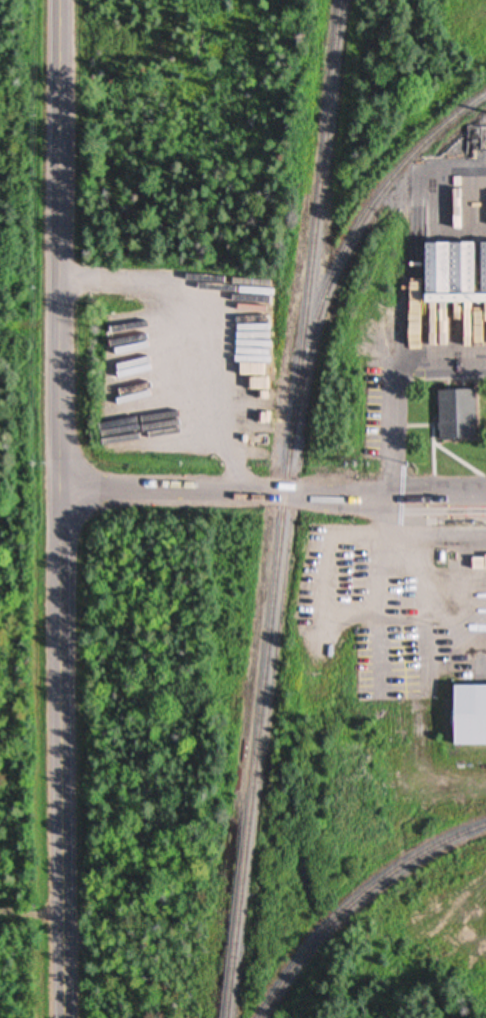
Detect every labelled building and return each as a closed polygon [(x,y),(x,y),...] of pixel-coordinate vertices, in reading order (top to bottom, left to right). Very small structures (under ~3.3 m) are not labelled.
[(419,296),(470,296),(470,244),(419,244),(419,296)] [(474,391),(435,392),(436,441),(475,441),(474,391)] [(140,438),(100,438),(100,453),(140,453),(140,438)] [(447,747),(485,747),(485,688),(447,687),(447,747)]
